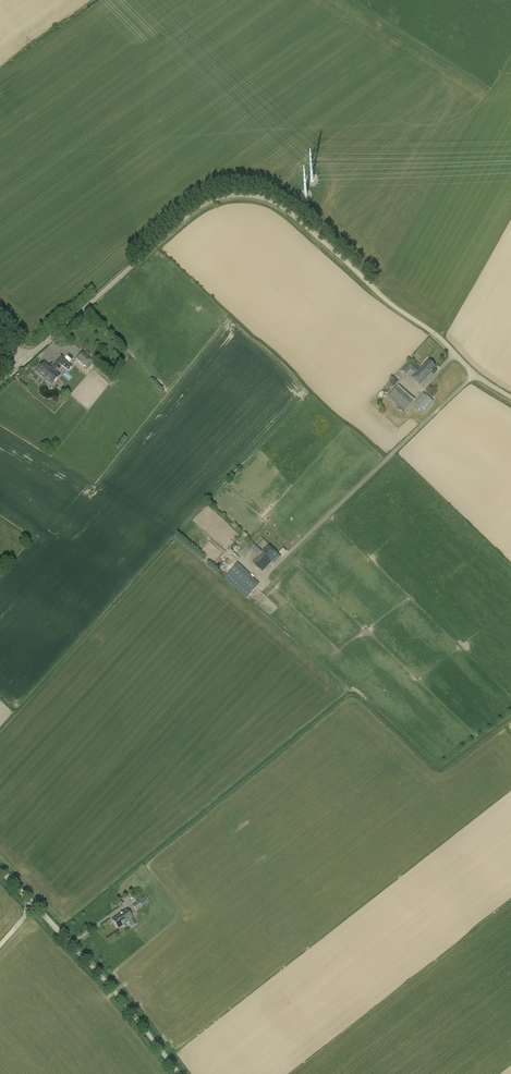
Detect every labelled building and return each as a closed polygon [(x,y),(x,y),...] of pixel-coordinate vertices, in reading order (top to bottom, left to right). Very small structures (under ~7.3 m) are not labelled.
[(91,359),(83,352),(76,359),(84,367),(84,366),(88,369),(94,363),(90,360),(91,359)] [(61,357),(52,369),(44,362),(36,372),(51,385),(59,375),(56,373),(62,366),(68,371),(72,366),(61,357)] [(428,361),(420,370),(410,361),(401,371),(410,379),(411,377),(412,378),(420,386),(436,368),(428,361)] [(386,385),(390,389),(397,382),(392,378),(386,385)] [(415,400),(398,385),(388,397),(405,411),(415,400)] [(423,394),(414,406),(425,414),(434,402),(423,394)] [(268,545),(263,551),(256,545),(251,549),(259,555),(252,563),(262,572),(272,562),(274,564),(280,557),(268,545)] [(224,578),(245,598),(259,584),(237,563),(224,578)] [(136,911),(142,907),(141,906),(147,902),(146,901),(149,900),(146,896),(144,898),(144,897),(132,906),(136,911)] [(133,919),(132,919),(126,910),(112,920),(118,929),(128,922),(132,927),(136,924),(133,919)]
